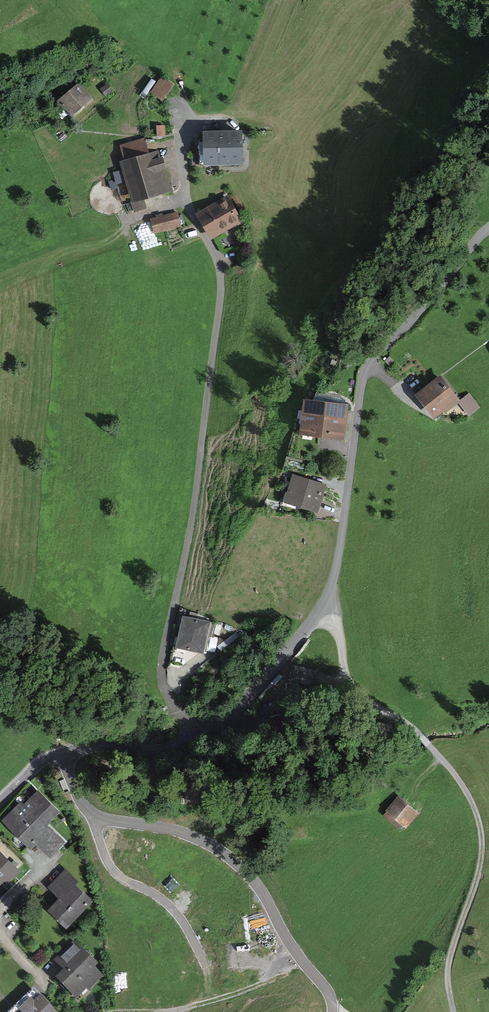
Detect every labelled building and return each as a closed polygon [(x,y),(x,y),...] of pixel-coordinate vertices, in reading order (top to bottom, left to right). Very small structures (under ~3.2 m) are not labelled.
[(167,78),(155,96),(167,105),(180,87),(167,78)] [(85,88),(64,107),(76,120),(97,101),(85,88)] [(249,135),(211,134),(210,164),(248,165),(249,135)] [(152,142),(123,151),(140,204),(177,192),(164,152),(156,155),(152,142)] [(229,199),(203,216),(218,241),(245,224),(229,199)] [(176,215),(154,222),(158,235),(180,228),(176,215)] [(442,380),(420,396),(435,416),(457,401),(442,380)] [(457,402),(467,417),(481,409),(471,393),(457,402)] [(347,405),(309,401),(304,436),(342,441),(347,405)] [(318,515),(327,486),(293,475),(284,504),(318,515)] [(210,621),(183,615),(176,646),(202,652),(210,621)] [(42,794),(12,825),(51,862),(67,845),(54,832),(68,817),(42,794)] [(402,800),(387,816),(404,831),(419,815),(402,800)] [(23,871),(0,848),(0,895),(23,871)] [(99,903),(68,874),(53,891),(63,901),(53,912),(74,931),(99,903)] [(75,945),(60,963),(70,972),(64,979),(85,997),(107,973),(75,945)] [(16,1011),(54,1011),(34,993),(16,1011)]
